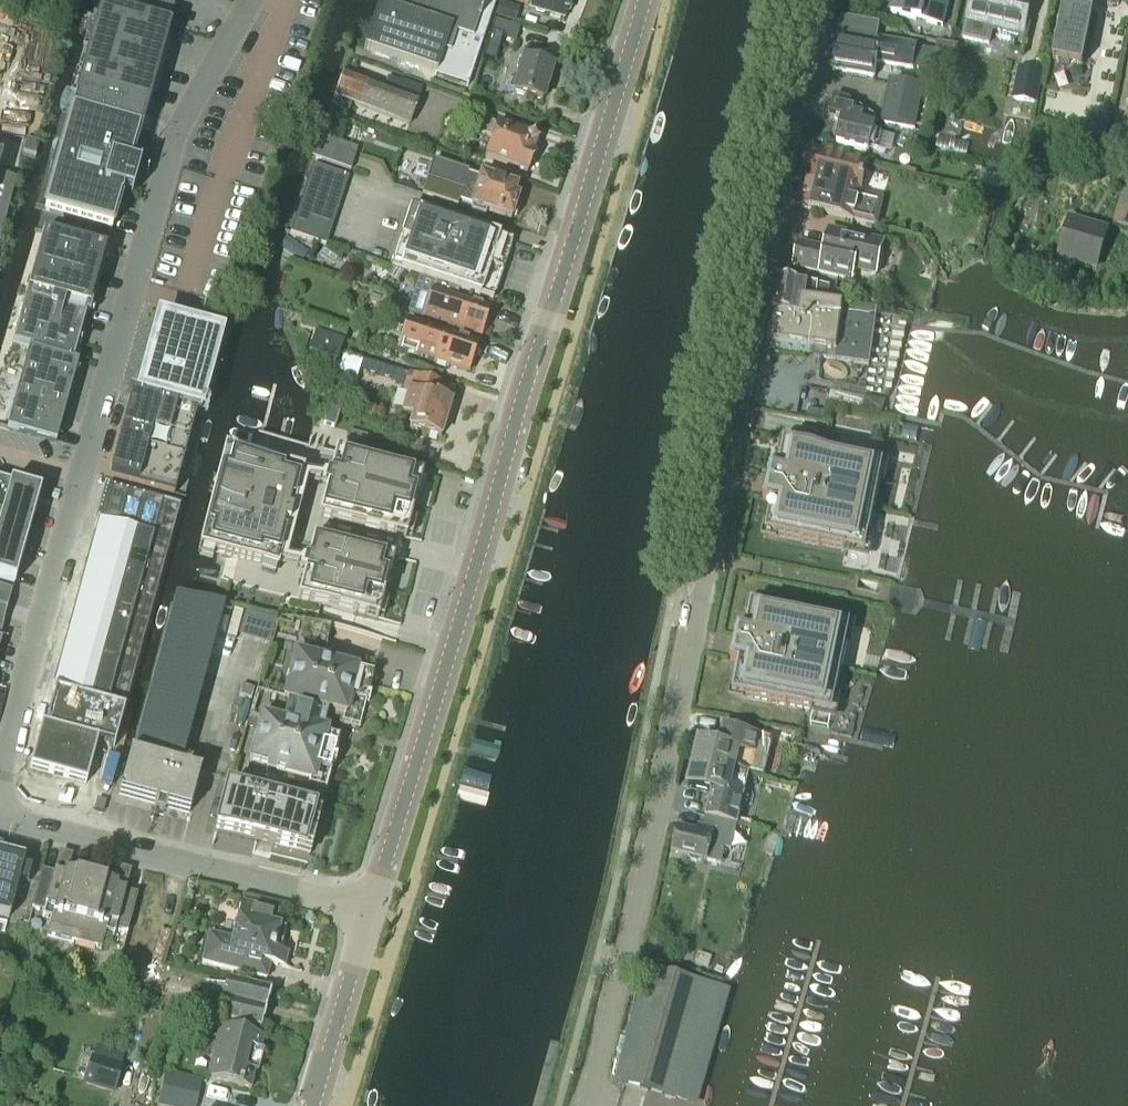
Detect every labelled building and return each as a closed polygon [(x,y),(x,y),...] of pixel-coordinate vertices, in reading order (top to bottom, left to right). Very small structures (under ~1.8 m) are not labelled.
[(365,48),(435,72),(434,76),(436,77),(436,76),(466,86),(466,87),(467,87),(496,0),(385,0),(384,5),(380,4),(365,48)] [(530,7),(534,9),(535,12),(543,15),(545,12),(564,17),(565,14),(569,13),(573,0),(532,0),(530,7)] [(949,0),(894,0),(891,15),(943,27),(949,0)] [(1026,0),(972,0),(963,39),(989,45),(993,30),(1018,36),(1026,0)] [(1073,9),(1088,13),(1091,0),(1075,0),(1073,9)] [(1082,67),(1092,13),(1088,13),(1073,9),(1063,7),(1053,61),(1082,67)] [(88,56),(81,79),(72,113),(75,114),(136,131),(140,132),(169,27),(100,8),(87,56),(88,56)] [(487,45),(482,59),(495,63),(504,35),(517,39),(521,26),(495,19),(487,45)] [(928,87),(934,51),(917,49),(917,46),(876,40),(879,25),(842,19),(834,72),(874,78),(877,63),(918,69),(916,86),(928,87)] [(932,74),(953,77),(958,47),(937,44),(932,74)] [(543,102),(553,67),(524,59),(514,93),(543,102)] [(1035,104),(1041,74),(1020,70),(1014,100),(1035,104)] [(344,72),(331,105),(348,112),(352,104),(408,125),(422,88),(400,80),(399,82),(388,77),(384,87),(344,72)] [(927,93),(928,87),(916,86),(915,91),(890,86),(882,125),(914,131),(922,92),(927,93)] [(878,151),(882,135),(873,133),(877,120),(848,101),(836,97),(830,118),(843,121),(837,145),(869,152),(869,149),(878,151)] [(136,131),(75,114),(74,117),(71,116),(45,211),(112,229),(120,200),(121,200),(131,164),(130,163),(138,135),(136,134),(136,131)] [(497,125),(484,120),(479,134),(492,139),(485,158),(527,174),(534,154),(533,153),(536,144),(532,137),(497,124),(497,125)] [(351,170),(358,149),(318,136),(311,157),(351,170)] [(22,152),(24,152),(29,153),(35,156),(39,143),(35,141),(30,140),(26,139),(22,152)] [(849,154),(823,147),(822,152),(809,149),(802,178),(804,178),(797,208),(876,227),(882,201),(860,196),(866,168),(847,163),(849,154)] [(520,206),(517,203),(518,199),(513,197),(516,189),(432,160),(420,195),(457,208),(459,203),(472,207),(471,212),(485,217),(487,212),(511,220),(512,218),(516,216),(520,206)] [(326,246),(326,244),(349,177),(313,165),(290,234),(326,246)] [(1127,169),(1113,225),(1127,229),(1127,169)] [(15,180),(0,176),(0,240),(15,180)] [(963,189),(960,202),(976,205),(979,193),(963,189)] [(421,278),(459,291),(492,302),(512,243),(411,209),(391,268),(421,278)] [(1096,268),(1107,233),(1069,222),(1059,257),(1096,268)] [(799,243),(793,267),(852,281),(854,271),(875,276),(884,243),(829,230),(824,249),(816,254),(812,246),(799,243)] [(42,232),(25,296),(11,346),(31,351),(10,429),(54,441),(75,363),(71,362),(84,314),(89,315),(107,250),(42,232)] [(334,267),(340,263),(341,256),(325,246),(319,257),(334,267)] [(459,291),(421,278),(417,289),(430,294),(423,317),(480,337),(481,333),(484,332),(486,325),(485,322),(489,311),(456,300),(459,291)] [(816,300),(818,285),(777,279),(773,311),(798,314),(800,298),(816,300)] [(876,320),(877,309),(816,301),(816,300),(800,298),(798,314),(773,311),(772,311),(771,320),(769,333),(768,342),(816,349),(815,357),(869,365),(875,320),(876,320)] [(302,315),(298,327),(342,342),(346,329),(302,315)] [(408,322),(399,349),(434,361),(434,363),(448,367),(448,365),(469,372),(473,360),(475,358),(478,351),(476,349),(478,345),(408,322)] [(138,398),(195,413),(197,414),(218,336),(177,325),(176,328),(168,326),(165,326),(161,328),(159,332),(157,339),(154,338),(138,398)] [(315,335),(309,354),(336,363),(342,344),(315,335)] [(368,364),(366,371),(407,384),(404,391),(410,393),(403,414),(413,418),(410,428),(439,437),(449,404),(437,400),(441,385),(409,375),(409,376),(368,364)] [(881,413),(883,400),(866,397),(865,396),(866,390),(831,384),(827,403),(881,413)] [(184,453),(195,413),(138,398),(131,396),(120,435),(184,453)] [(335,428),(339,413),(329,410),(324,425),(335,428)] [(224,450),(198,549),(226,556),(220,580),(299,600),(298,601),(344,613),(377,621),(399,538),(405,539),(422,475),(337,454),(258,434),(252,457),(224,450)] [(172,494),(184,453),(120,435),(108,477),(172,494)] [(730,661),(732,661),(726,693),(743,696),(743,698),(832,716),(850,625),(849,624),(863,555),(865,555),(883,464),(794,446),(794,447),(777,444),(770,475),(768,475),(768,478),(769,478),(765,498),(764,498),(763,501),(765,501),(737,636),(736,635),(735,638),(736,639),(732,659),(731,658),(730,661)] [(39,493),(0,482),(0,578),(15,582),(39,493)] [(85,783),(96,744),(96,743),(113,748),(179,507),(107,487),(51,694),(54,695),(44,730),(41,729),(30,768),(85,783)] [(12,591),(12,590),(0,587),(0,626),(2,627),(12,591)] [(176,595),(157,664),(205,677),(225,608),(176,595)] [(278,615),(249,719),(260,722),(249,765),(309,780),(307,788),(325,793),(338,740),(321,736),(325,720),(359,729),(376,664),(325,651),(328,642),(331,628),(278,615)] [(205,677),(157,664),(151,687),(199,700),(205,677)] [(199,700),(151,687),(144,710),(192,723),(199,700)] [(129,755),(118,795),(188,814),(199,775),(180,769),(192,723),(144,710),(132,756),(129,755)] [(768,759),(773,740),(728,728),(725,739),(721,740),(719,747),(699,742),(694,761),(749,774),(754,757),(768,759)] [(737,825),(749,774),(694,761),(688,787),(712,793),(706,818),(737,825)] [(226,790),(215,833),(256,843),(271,847),(309,857),(320,814),(226,790)] [(731,851),(737,825),(706,818),(703,830),(697,829),(696,833),(679,829),(672,854),(688,858),(691,863),(696,865),(701,861),(721,866),(725,850),(731,851)] [(10,916),(19,879),(28,882),(33,865),(0,857),(0,914),(10,916)] [(62,876),(42,871),(32,909),(45,912),(43,918),(51,920),(47,936),(75,943),(92,878),(64,871),(62,876)] [(128,934),(138,896),(117,890),(118,885),(92,878),(75,943),(102,950),(106,934),(115,936),(117,931),(128,934)] [(276,967),(285,931),(273,928),(277,914),(241,905),(232,942),(209,936),(202,965),(266,980),(270,965),(276,967)] [(650,968),(618,1081),(672,1097),(704,983),(701,982),(650,968)] [(270,990),(226,979),(224,988),(206,983),(204,994),(266,1009),(270,990)] [(261,1029),(266,1009),(204,994),(201,1006),(218,1010),(216,1018),(261,1029)] [(260,1068),(264,1051),(260,1050),(263,1038),(221,1027),(208,1079),(251,1089),(256,1068),(260,1068)] [(124,1056),(96,1047),(84,1083),(112,1092),(124,1056)] [(201,1080),(164,1073),(157,1105),(196,1105),(201,1080)]
